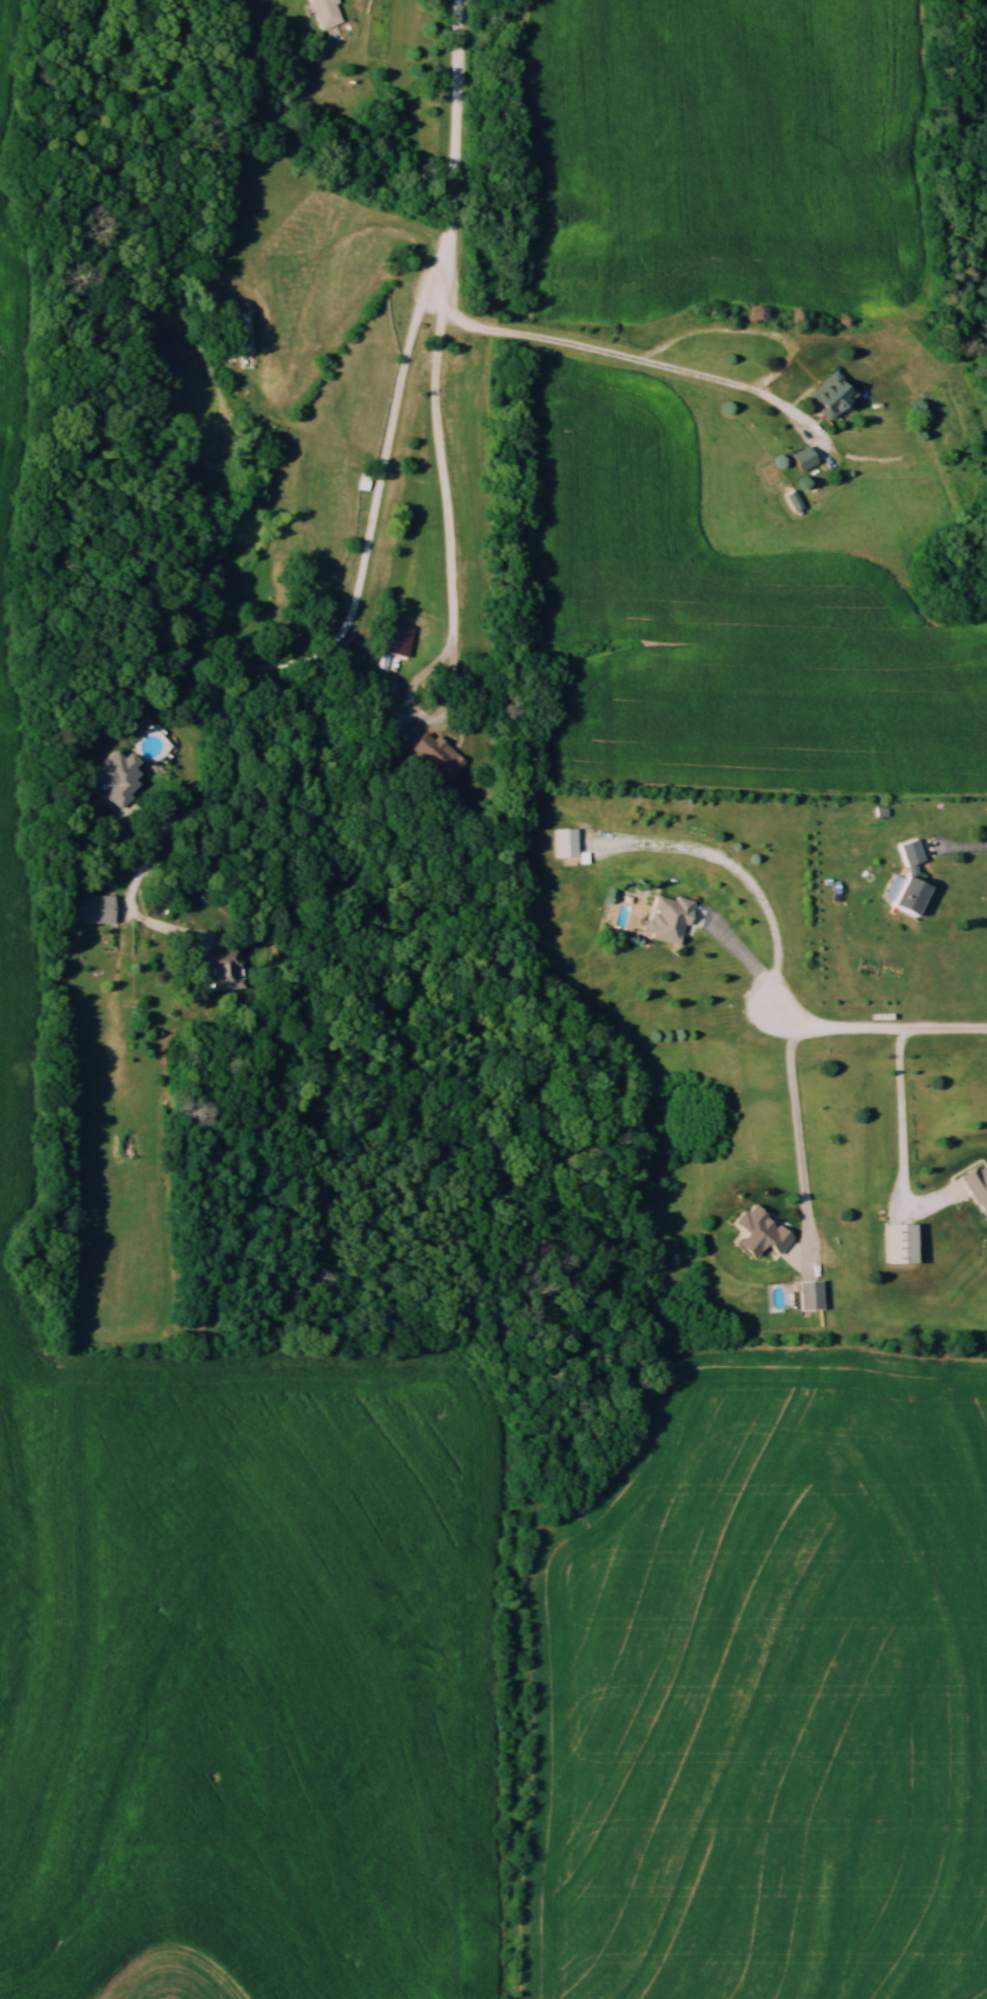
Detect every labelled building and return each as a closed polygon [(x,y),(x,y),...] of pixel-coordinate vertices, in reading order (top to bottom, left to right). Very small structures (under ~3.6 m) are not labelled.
[(345,21),(339,0),(311,0),(320,29),(345,21)] [(251,313),(235,314),(239,374),(255,373),(251,313)] [(861,395),(838,371),(809,398),(833,423),(861,395)] [(791,456),(799,474),(820,463),(811,446),(791,456)] [(445,786),(467,765),(439,735),(434,740),(427,732),(410,748),(445,786)] [(103,794),(122,809),(146,778),(135,769),(141,762),(132,755),(127,760),(115,750),(95,775),(109,786),(103,794)] [(556,830),(556,859),(578,859),(578,830),(556,830)] [(921,918),(935,888),(913,878),(927,848),(906,838),(898,854),(906,858),(902,867),(908,870),(892,905),(921,918)] [(683,946),(693,904),(657,895),(647,937),(683,946)] [(75,897),(75,925),(116,925),(116,897),(75,897)] [(200,952),(201,971),(210,970),(211,992),(243,989),(240,949),(200,952)] [(986,1225),(986,1166),(965,1175),(986,1225)] [(780,1255),(795,1236),(753,1203),(737,1224),(751,1235),(742,1246),(759,1259),(769,1246),(780,1255)] [(800,1282),(800,1310),(824,1310),(824,1282),(800,1282)]
